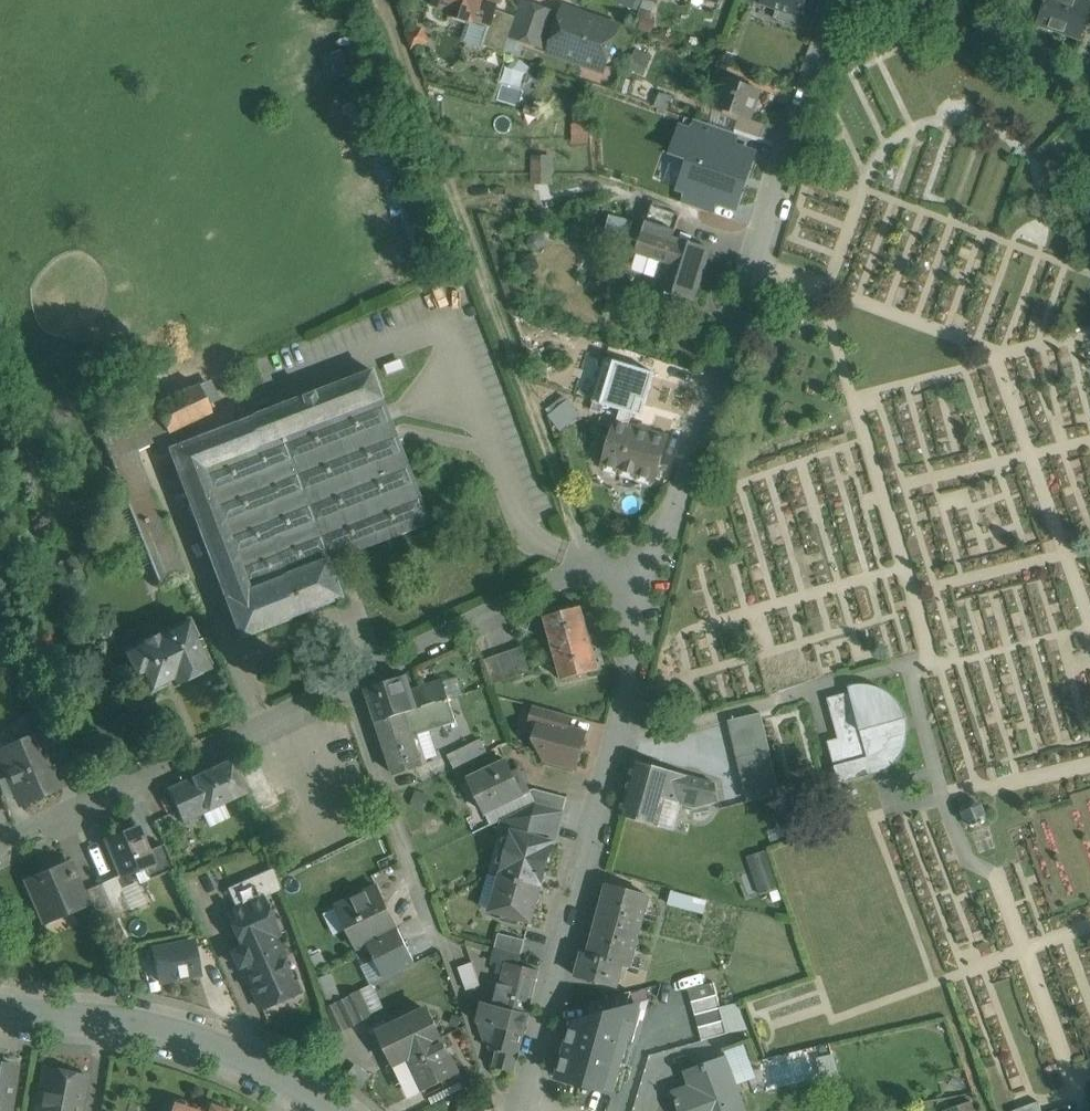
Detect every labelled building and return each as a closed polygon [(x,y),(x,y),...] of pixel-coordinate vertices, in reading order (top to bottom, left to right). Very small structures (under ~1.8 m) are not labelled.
[(435,3),(454,10),(452,14),(471,20),(472,16),(490,22),(491,23),(496,10),(499,0),(436,0),(435,3)] [(628,9),(638,0),(621,0),(628,9)] [(760,3),(802,19),(808,0),(761,0),(760,3)] [(1082,0),(1051,0),(1049,5),(1047,5),(1040,24),(1080,37),(1089,8),(1089,3),(1082,0)] [(556,18),(520,6),(516,17),(510,36),(545,48),(556,18)] [(516,17),(496,10),(491,23),(490,22),(482,45),(505,53),(510,36),(516,17)] [(617,28),(565,10),(551,50),(603,68),(617,28)] [(657,21),(644,16),(640,29),(653,33),(657,21)] [(654,56),(637,49),(629,68),(646,75),(654,56)] [(311,66),(340,66),(340,53),(311,53),(311,66)] [(762,92),(727,78),(716,107),(751,121),(762,92)] [(673,96),(661,92),(656,105),(668,110),(673,96)] [(720,139),(639,175),(646,191),(728,155),(720,139)] [(532,181),(553,180),(551,152),(531,153),(532,181)] [(698,190),(685,191),(687,217),(700,215),(698,190)] [(709,251),(673,239),(671,243),(645,235),(639,253),(666,261),(658,287),(694,298),(709,251)] [(648,371),(614,360),(601,404),(622,410),(633,414),(635,414),(648,371)] [(273,410),(170,450),(241,636),(344,597),(331,562),(434,524),(375,370),(273,410)] [(155,406),(157,411),(168,433),(212,412),(199,385),(155,406)] [(155,405),(138,413),(151,445),(167,437),(157,411),(155,406),(155,405)] [(669,437),(630,425),(633,414),(622,410),(618,421),(616,421),(602,466),(655,482),(669,437)] [(138,413),(101,431),(114,463),(135,452),(151,445),(138,413)] [(135,452),(114,463),(116,468),(127,496),(130,503),(152,494),(135,452)] [(116,468),(107,472),(118,499),(127,496),(116,468)] [(186,577),(152,494),(130,503),(164,587),(186,577)] [(582,607),(562,612),(561,607),(544,611),(563,680),(600,670),(582,607)] [(190,621),(125,651),(138,677),(143,675),(147,683),(146,686),(147,688),(148,691),(151,692),(154,693),(156,692),(159,690),(160,688),(166,685),(168,691),(178,687),(177,685),(212,668),(190,621)] [(522,646),(510,651),(518,676),(531,671),(522,646)] [(510,651),(497,655),(506,680),(518,676),(510,651)] [(497,655),(485,659),(493,684),(506,680),(497,655)] [(406,676),(368,690),(379,721),(405,713),(421,708),(428,705),(424,694),(413,698),(406,676)] [(443,683),(423,689),(424,694),(428,705),(449,699),(443,683)] [(867,684),(849,686),(851,692),(828,698),(842,749),(831,752),(840,783),(875,774),(874,773),(890,765),(901,752),(907,736),(906,719),(907,718),(899,702),(885,690),(867,684)] [(428,705),(421,708),(427,725),(454,716),(449,699),(428,705)] [(572,716),(534,705),(530,720),(540,722),(540,721),(569,729),(572,716)] [(42,709),(23,717),(32,737),(39,734),(46,750),(58,745),(42,709)] [(761,712),(731,720),(740,758),(771,751),(761,712)] [(405,713),(379,721),(396,774),(428,763),(418,734),(412,735),(405,713)] [(569,729),(540,721),(540,722),(536,739),(545,759),(576,767),(585,733),(569,729)] [(0,751),(0,756),(21,804),(61,787),(46,750),(39,734),(32,737),(0,751)] [(475,742),(448,755),(455,769),(482,756),(475,742)] [(256,749),(231,761),(246,793),(245,793),(255,814),(281,801),(256,749)] [(231,761),(167,790),(183,823),(204,813),(223,804),(245,793),(246,793),(231,761)] [(508,761),(470,779),(485,812),(491,825),(504,819),(535,803),(537,804),(531,791),(531,790),(520,768),(513,772),(508,761)] [(673,771),(635,761),(621,814),(658,825),(658,823),(665,799),(673,771)] [(684,804),(695,808),(717,802),(716,784),(673,771),(665,799),(684,804)] [(568,797),(535,789),(531,790),(531,791),(537,804),(564,811),(568,797)] [(665,799),(658,823),(673,813),(682,811),(684,804),(665,799)] [(976,801),(965,805),(963,812),(966,822),(971,824),(971,826),(974,826),(974,825),(981,822),(983,823),(985,820),(984,819),(986,814),(982,804),(976,801)] [(537,804),(535,803),(504,819),(499,835),(512,838),(514,831),(553,842),(553,843),(555,844),(564,811),(537,804)] [(223,804),(204,813),(210,827),(230,818),(223,804)] [(138,827),(108,839),(123,875),(136,870),(141,882),(158,875),(148,851),(138,827)] [(553,842),(514,831),(512,838),(501,876),(541,887),(553,843),(553,842)] [(163,844),(148,851),(158,875),(174,869),(163,844)] [(754,891),(778,886),(768,847),(745,852),(754,891)] [(70,862),(28,879),(46,922),(87,905),(70,862)] [(273,868),(227,888),(236,908),(262,897),(263,898),(281,890),(273,868)] [(541,887),(501,876),(492,911),(531,922),(541,887)] [(118,877),(101,884),(115,916),(131,909),(118,877)] [(115,916),(101,884),(87,890),(101,923),(115,916)] [(589,954),(622,964),(630,966),(649,895),(608,884),(589,954)] [(378,887),(339,906),(350,928),(354,926),(363,945),(374,939),(398,928),(378,887)] [(703,909),(705,896),(670,889),(667,903),(703,909)] [(263,898),(262,897),(236,908),(226,913),(241,948),(231,952),(238,968),(242,966),(261,1009),(280,1000),(278,995),(296,987),(295,984),(297,978),(293,970),(288,968),(274,936),(279,934),(263,898)] [(398,928),(374,939),(383,956),(407,945),(398,928)] [(526,940),(500,933),(496,947),(523,954),(526,940)] [(193,942),(153,949),(160,982),(199,974),(193,942)] [(523,954),(496,947),(493,961),(500,963),(499,964),(520,967),(523,954)] [(622,964),(589,954),(583,953),(577,977),(616,987),(622,964)] [(472,963),(459,967),(467,990),(480,985),(472,963)] [(539,971),(520,967),(499,964),(497,973),(510,976),(507,985),(533,991),(539,971)] [(342,980),(323,978),(322,998),(340,1000),(342,980)] [(711,979),(685,987),(701,1037),(727,1028),(711,979)] [(507,985),(491,982),(486,1003),(528,1012),(533,991),(507,985)] [(340,1000),(323,1008),(332,1033),(370,1014),(359,991),(340,1000)] [(632,991),(593,1002),(586,1026),(599,1029),(599,1030),(619,1035),(632,991)] [(528,1012),(486,1003),(482,1018),(498,1022),(497,1027),(523,1033),(528,1012)] [(459,1074),(428,1011),(380,1034),(394,1063),(406,1057),(423,1091),(459,1074)] [(586,1026),(565,1020),(549,1078),(582,1088),(599,1030),(599,1029),(586,1026)] [(497,1027),(479,1022),(486,1042),(492,1044),(491,1049),(492,1049),(491,1053),(499,1055),(496,1067),(513,1071),(523,1033),(497,1027)] [(687,1071),(693,1086),(674,1093),(681,1110),(744,1110),(725,1058),(687,1071)] [(0,1065),(0,1110),(9,1110),(16,1067),(0,1065)] [(45,1068),(37,1110),(81,1110),(87,1076),(45,1068)] [(639,1088),(614,1080),(610,1093),(635,1100),(639,1088)] [(610,1093),(606,1106),(624,1110),(632,1110),(635,1100),(610,1093)] [(206,1102),(204,1109),(175,1098),(170,1110),(230,1110),(206,1102)] [(958,1106),(960,1110),(974,1110),(971,1101),(958,1106)] [(1012,1110),(1042,1110),(1039,1101),(1012,1110)]
